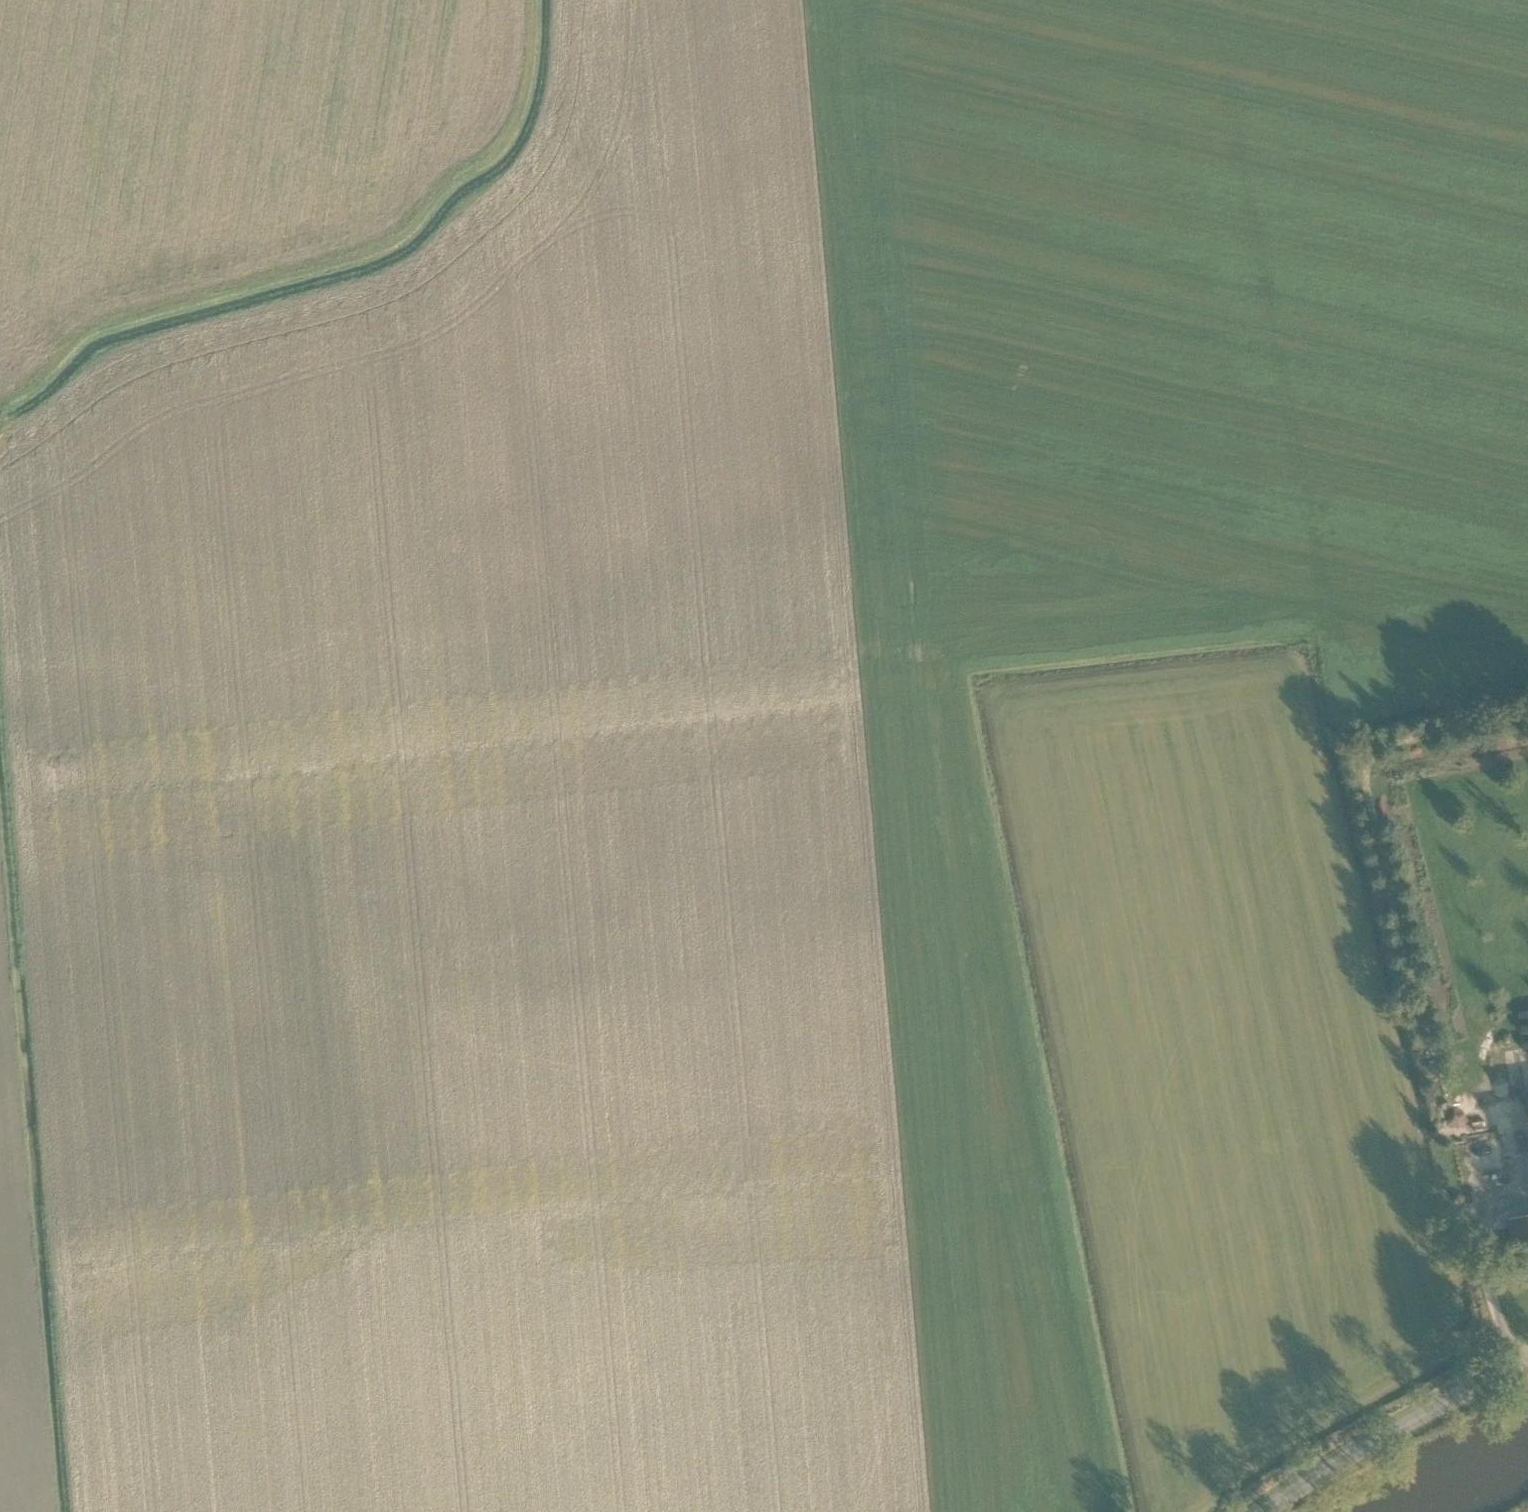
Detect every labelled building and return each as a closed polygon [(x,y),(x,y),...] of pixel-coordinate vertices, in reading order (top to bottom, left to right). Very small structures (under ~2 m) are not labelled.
[(1510,1219),(1514,1248),(1527,1246),(1527,1216),(1510,1219)]
